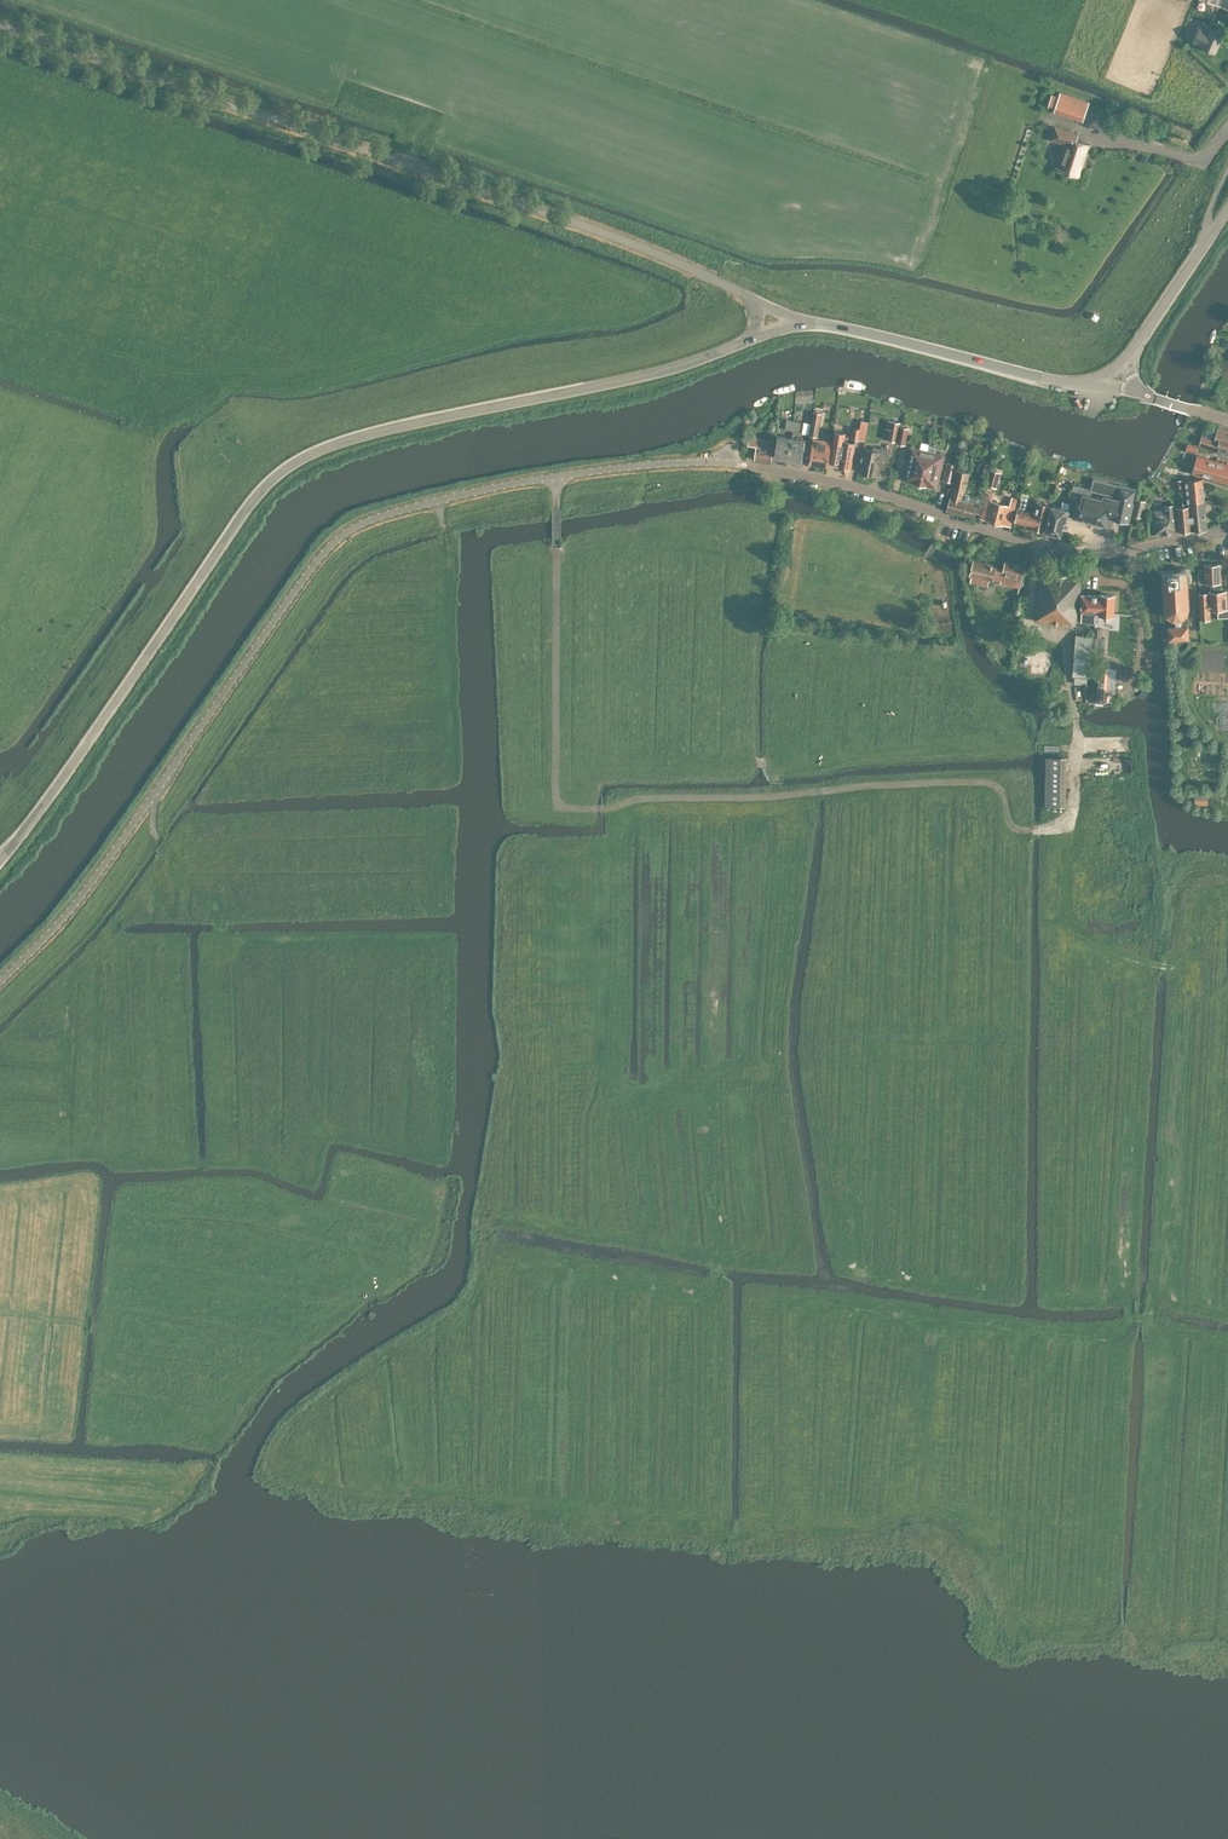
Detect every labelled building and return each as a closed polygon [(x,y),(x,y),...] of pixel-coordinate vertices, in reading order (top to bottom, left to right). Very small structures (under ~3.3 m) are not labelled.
[(1227,8),(1227,0),(1205,0),(1219,5),(1227,8)] [(1208,27),(1208,28),(1199,25),(1192,42),(1201,45),(1200,46),(1215,52),(1223,34),(1208,27)] [(1060,91),(1054,110),(1082,119),(1088,100),(1060,91)] [(1058,156),(1063,158),(1059,169),(1078,175),(1088,143),(1076,139),(1078,133),(1054,125),(1050,138),(1062,142),(1058,156)] [(810,433),(810,434),(817,436),(822,411),(814,410),(812,422),(810,433)] [(785,428),(792,429),(793,420),(787,419),(785,428)] [(851,438),(865,440),(868,421),(860,419),(859,428),(853,427),(851,438)] [(887,439),(896,440),(899,421),(888,419),(886,425),(890,426),(887,439)] [(793,420),(792,429),(799,430),(801,421),(793,420)] [(801,431),(810,433),(812,422),(803,420),(801,431)] [(896,442),(905,443),(908,427),(900,425),(896,442)] [(1227,453),(1227,430),(1218,426),(1214,438),(1202,434),(1199,444),(1227,453)] [(839,461),(839,466),(850,468),(854,450),(857,451),(858,443),(855,442),(844,440),(845,433),(835,431),(830,460),(839,461)] [(775,456),(788,458),(791,437),(778,435),(775,456)] [(754,458),(771,460),(773,440),(748,437),(747,444),(756,445),(754,458)] [(788,458),(801,460),(804,439),(791,437),(788,458)] [(831,441),(831,440),(814,438),(813,447),(811,447),(809,462),(828,465),(831,441)] [(1186,450),(1194,452),(1196,446),(1188,443),(1186,450)] [(903,478),(920,482),(928,449),(911,445),(903,478)] [(859,470),(877,474),(878,466),(883,467),(887,449),(873,446),(872,449),(863,447),(859,470)] [(928,449),(920,482),(936,486),(944,453),(928,449)] [(1193,472),(1211,477),(1216,460),(1198,455),(1193,472)] [(1211,477),(1227,482),(1227,463),(1216,460),(1211,477)] [(943,478),(952,480),(956,463),(947,461),(943,478)] [(946,509),(974,517),(976,511),(981,512),(983,497),(979,496),(978,497),(963,493),(963,489),(964,490),(968,472),(957,469),(955,479),(952,487),(954,487),(951,496),(949,495),(946,509)] [(988,483),(997,485),(1000,471),(991,469),(988,483)] [(1185,479),(1187,501),(1204,500),(1202,477),(1195,478),(1195,473),(1187,474),(1187,479),(1185,479)] [(1070,499),(1076,501),(1072,515),(1072,516),(1085,519),(1105,524),(1105,523),(1111,525),(1113,518),(1128,521),(1133,501),(1132,500),(1135,487),(1119,484),(1093,477),(1090,488),(1074,484),(1070,499)] [(981,512),(980,517),(987,519),(987,520),(1002,524),(1002,523),(1010,525),(1017,498),(1011,496),(1009,505),(991,500),(993,492),(987,490),(985,497),(983,497),(981,512)] [(1132,514),(1142,516),(1146,500),(1136,497),(1132,514)] [(1067,514),(1072,515),(1076,501),(1070,499),(1069,502),(1062,500),(1061,507),(1051,504),(1045,530),(1060,534),(1062,528),(1063,521),(1065,521),(1067,514)] [(1032,528),(1043,530),(1049,504),(1038,501),(1035,513),(1022,510),(1024,501),(1019,500),(1014,521),(1023,523),(1024,525),(1029,526),(1031,525),(1032,525),(1032,528)] [(1176,506),(1179,530),(1193,529),(1207,528),(1204,500),(1187,501),(1182,501),(1183,505),(1176,506)] [(1175,503),(1163,504),(1163,509),(1152,510),(1154,534),(1177,530),(1175,507),(1175,503)] [(993,580),(993,578),(1000,580),(1000,582),(1020,587),(1025,565),(1005,561),(1003,567),(996,566),(996,564),(973,559),(969,574),(993,580)] [(1199,568),(1200,583),(1211,582),(1211,590),(1208,590),(1208,592),(1199,592),(1200,619),(1210,618),(1210,609),(1218,608),(1218,615),(1227,614),(1227,607),(1227,589),(1220,590),(1220,582),(1221,581),(1220,563),(1205,564),(1205,568),(1199,568)] [(1187,612),(1189,605),(1187,569),(1176,570),(1162,570),(1164,606),(1167,613),(1174,618),(1174,626),(1168,626),(1169,639),(1170,639),(1170,640),(1188,639),(1188,638),(1189,638),(1188,625),(1187,612)] [(1035,620),(1063,624),(1063,622),(1075,623),(1081,577),(1041,571),(1035,620)] [(1013,610),(1021,612),(1025,596),(1017,594),(1013,610)] [(1099,614),(1114,615),(1115,594),(1100,594),(1100,595),(1081,594),(1080,611),(1081,611),(1081,621),(1086,621),(1086,622),(1095,622),(1095,612),(1099,612),(1099,614)] [(1074,682),(1084,683),(1085,676),(1089,676),(1092,633),(1076,632),(1072,675),(1075,675),(1074,682)] [(1093,652),(1100,653),(1101,640),(1094,639),(1093,652)] [(1046,805),(1066,805),(1066,756),(1047,756),(1046,805)] [(1208,792),(1194,792),(1194,803),(1208,803),(1208,792)]
